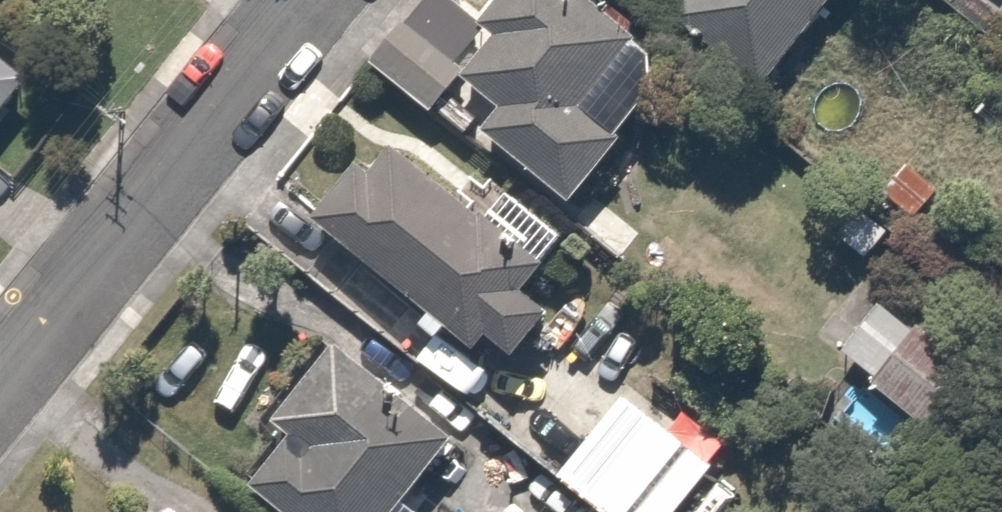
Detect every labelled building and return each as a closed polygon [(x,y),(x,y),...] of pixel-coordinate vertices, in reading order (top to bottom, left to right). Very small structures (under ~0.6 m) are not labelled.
[(605,0),(511,0),(475,38),(498,60),(472,88),(501,115),(478,140),(572,227),(643,151),(599,111),(657,48),(605,0)] [(747,102),(840,0),(687,0),(664,25),(747,102)] [(8,89),(0,83),(0,100),(8,89)] [(345,177),(304,231),(475,359),(482,349),(514,374),(550,326),(522,304),(544,275),(383,155),(359,187),(345,177)] [(838,338),(804,391),(913,460),(947,408),(838,338)] [(246,511),(394,511),(439,458),(316,358),(249,440),(269,456),(232,501),(246,511)] [(554,488),(583,511),(690,511),(709,489),(616,413),(554,488)]
